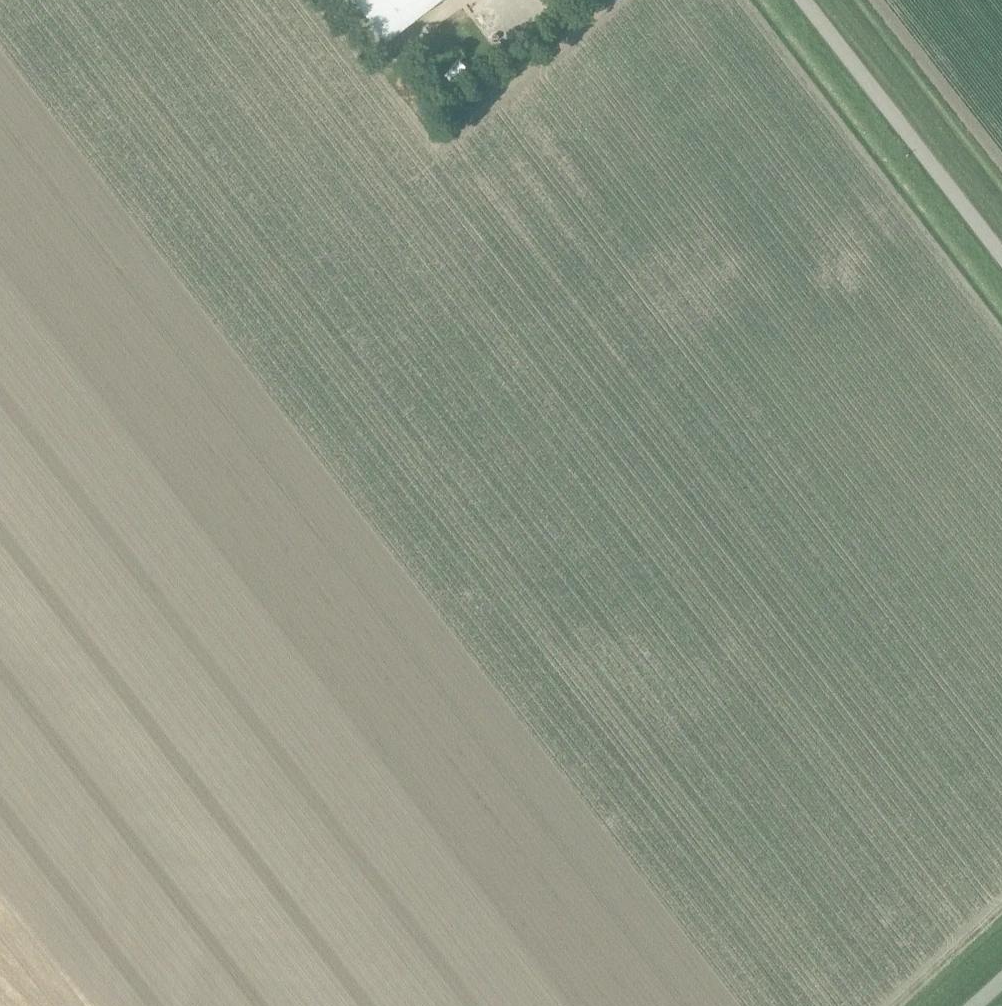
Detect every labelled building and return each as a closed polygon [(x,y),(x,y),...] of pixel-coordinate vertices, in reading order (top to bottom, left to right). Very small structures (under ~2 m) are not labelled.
[(439,0),(354,0),(386,41),(439,0)]
